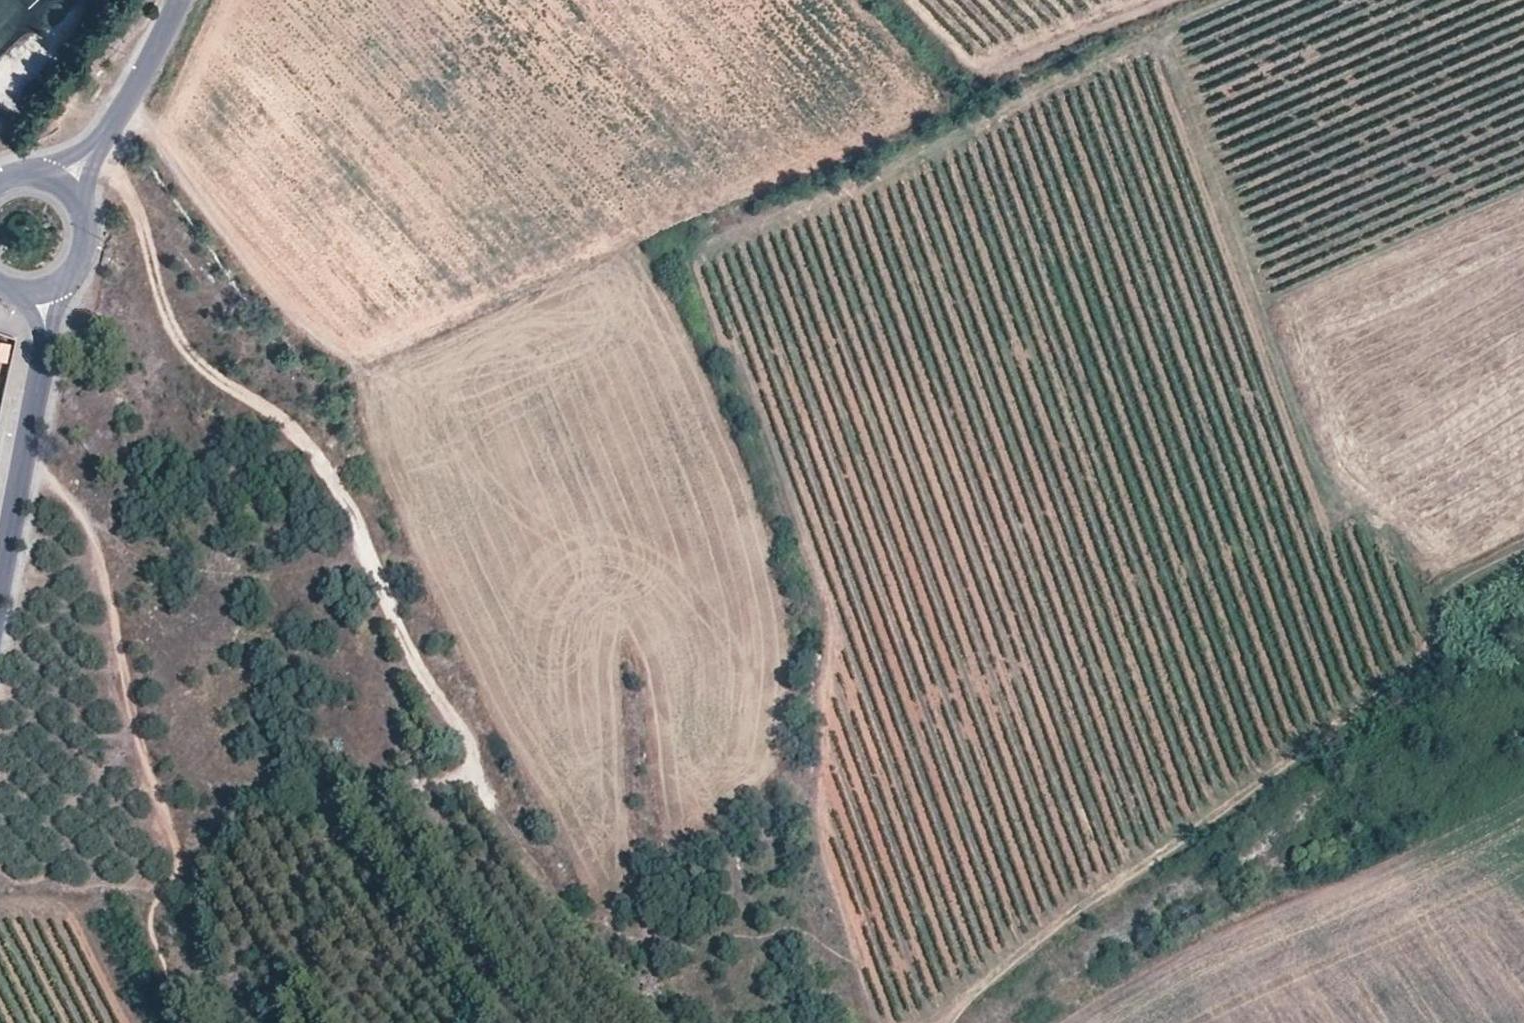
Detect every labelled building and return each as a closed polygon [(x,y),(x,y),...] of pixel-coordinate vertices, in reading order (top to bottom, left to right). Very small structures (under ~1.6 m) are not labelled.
[(0,345),(0,361),(5,362),(9,347),(0,345)]
